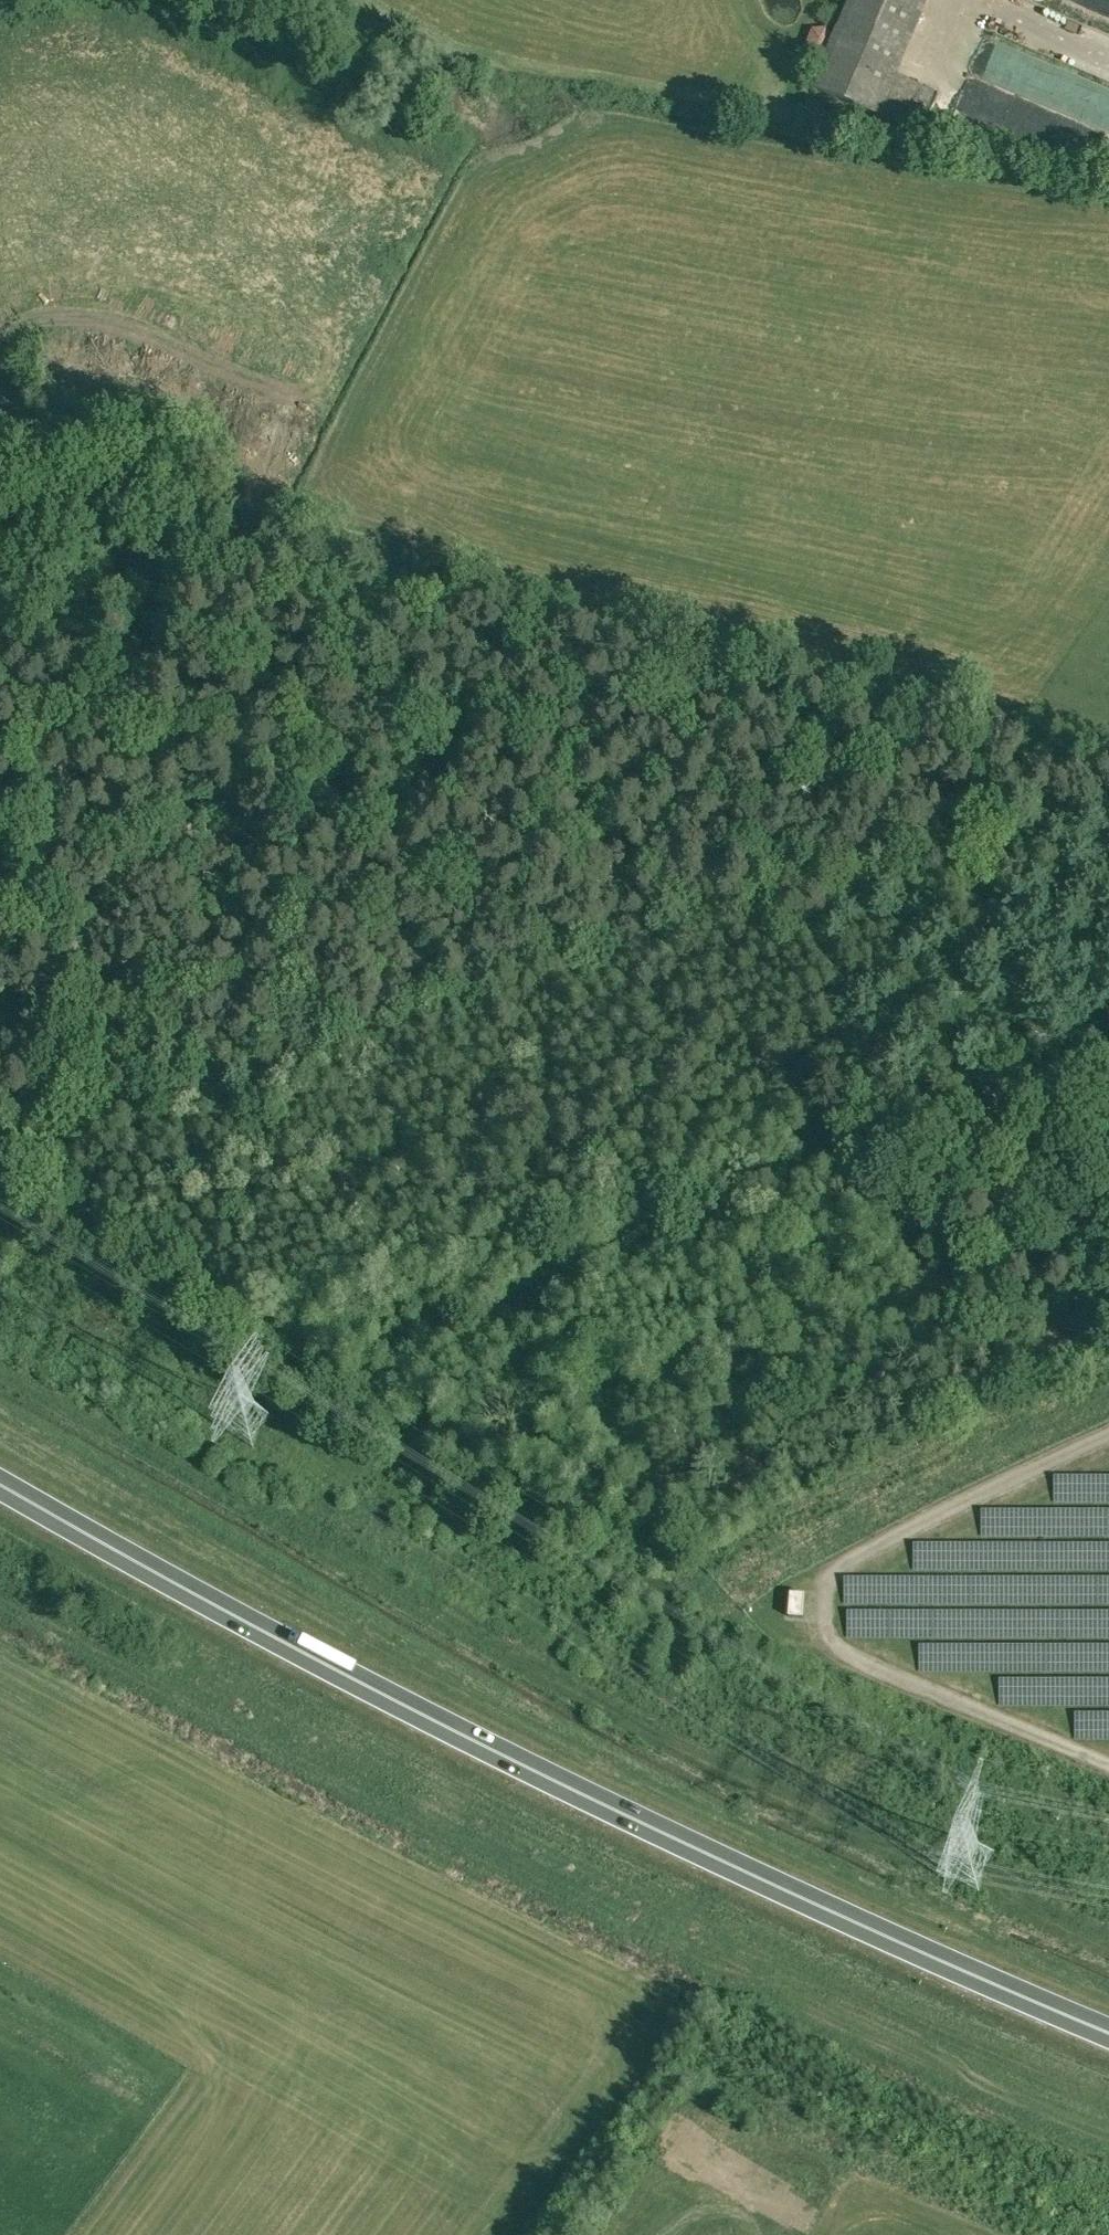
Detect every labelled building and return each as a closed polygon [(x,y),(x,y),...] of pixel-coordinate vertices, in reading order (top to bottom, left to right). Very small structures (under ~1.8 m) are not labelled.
[(880,116),(928,0),(851,0),(814,89),(880,116)]
